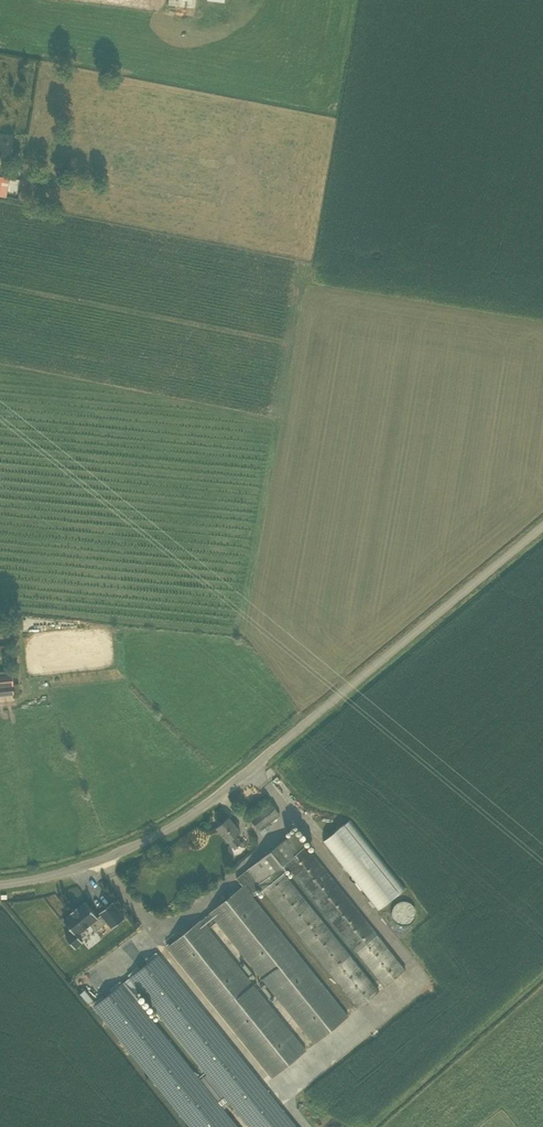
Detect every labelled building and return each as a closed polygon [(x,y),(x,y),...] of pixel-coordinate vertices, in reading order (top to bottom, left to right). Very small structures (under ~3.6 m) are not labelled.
[(0,676),(0,684),(13,683),(12,675),(0,676)] [(14,694),(13,684),(0,686),(0,696),(14,694)] [(250,819),(263,835),(269,831),(265,827),(280,814),(271,802),(250,819)] [(236,835),(241,832),(229,817),(217,827),(234,849),(242,842),(236,835)] [(322,838),(377,910),(404,890),(349,817),(322,838)] [(295,831),(247,870),(237,878),(243,886),(250,894),(260,886),(358,1008),(380,990),(283,871),(288,866),(385,986),(405,969),(295,831)] [(347,1016),(250,894),(243,886),(210,912),(210,913),(217,921),(314,1043),(347,1016)] [(72,912),(73,913),(64,920),(73,931),(66,936),(75,948),(83,942),(77,935),(90,924),(95,931),(107,922),(112,928),(125,918),(112,902),(99,912),(101,914),(98,917),(86,902),(77,909),(76,908),(77,908),(76,907),(71,912),(72,912)] [(410,921),(411,902),(394,902),(393,920),(410,921)] [(209,928),(217,921),(210,913),(201,920),(201,919),(167,946),(272,1077),(306,1050),(209,928)] [(158,954),(148,963),(141,968),(130,977),(130,978),(123,984),(122,983),(112,992),(105,997),(94,1006),(191,1126),(238,1126),(223,1109),(231,1103),(250,1126),(297,1126),(158,954)]
